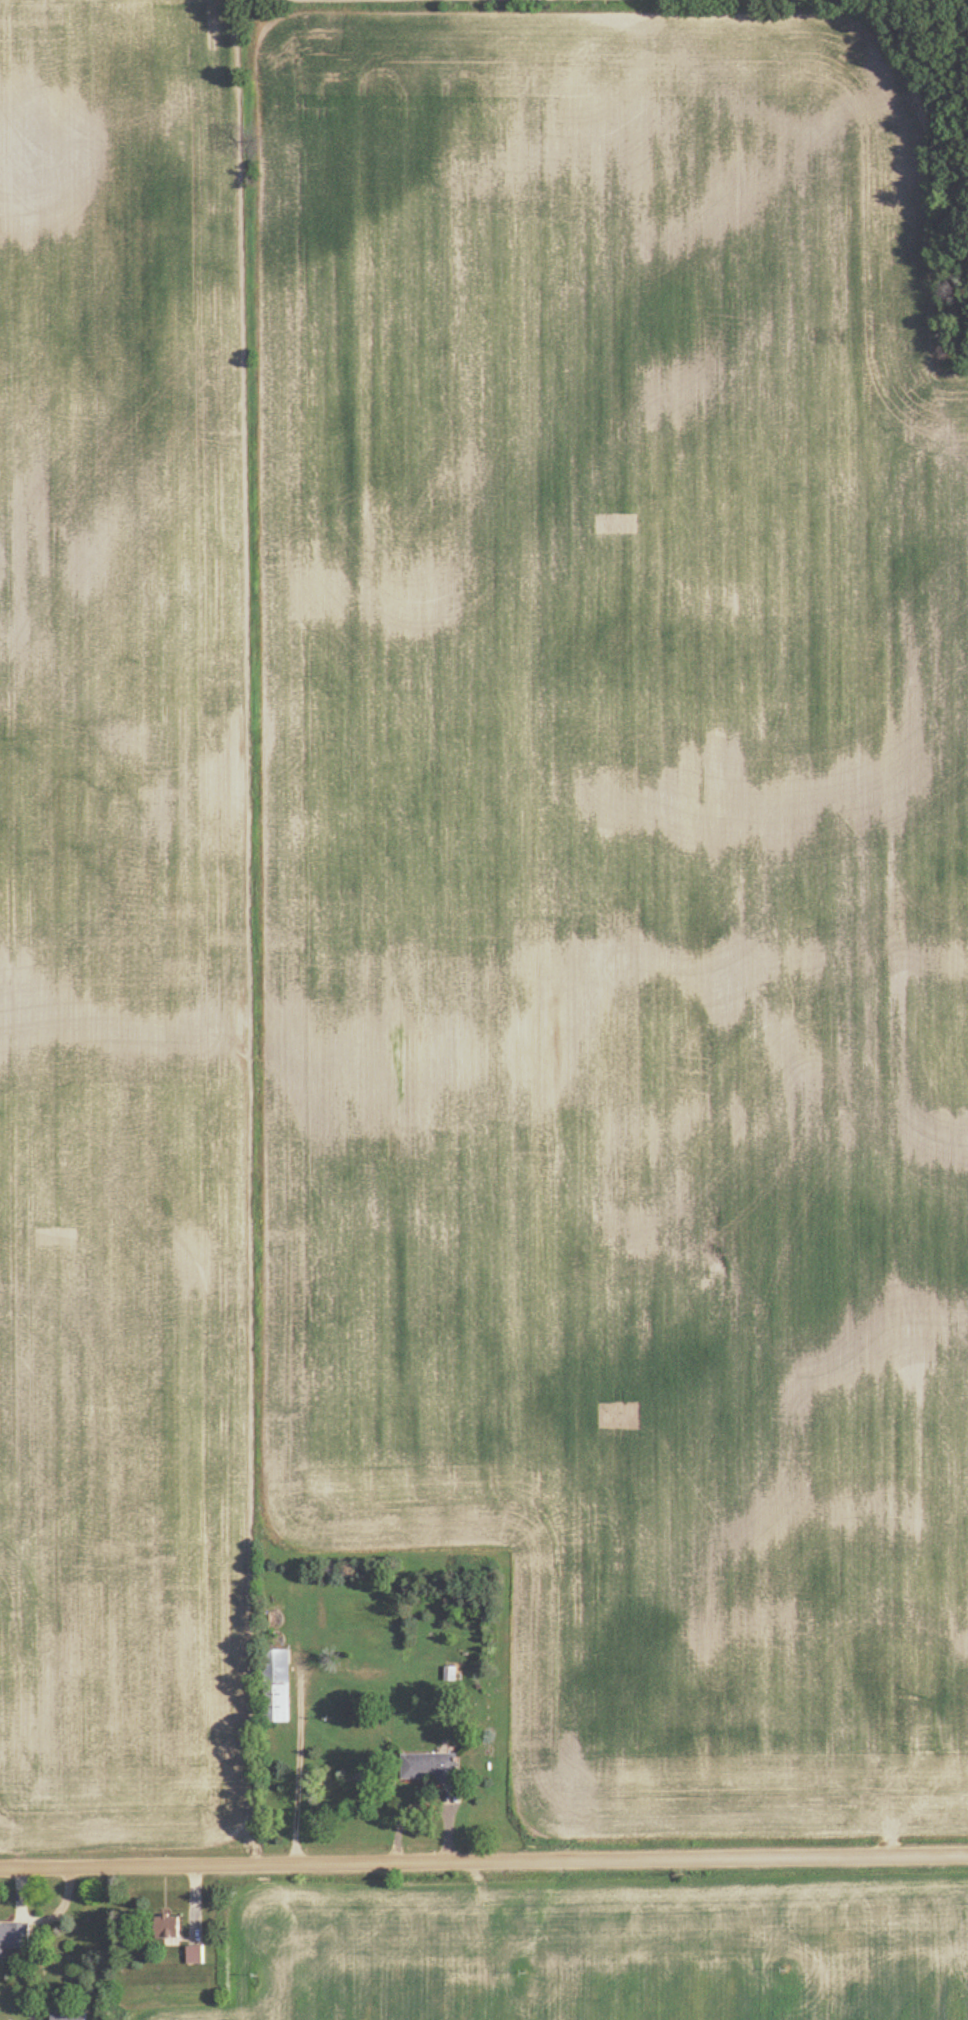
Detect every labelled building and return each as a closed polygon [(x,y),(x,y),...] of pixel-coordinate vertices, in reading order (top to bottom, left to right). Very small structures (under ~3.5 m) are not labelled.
[(278,1631),(288,1619),(278,1610),(268,1622),(278,1631)] [(268,1649),(267,1723),(293,1724),(294,1650),(286,1650),(286,1634),(271,1634),(271,1649),(268,1649)] [(459,1754),(405,1754),(405,1782),(459,1782),(459,1754)] [(152,1939),(182,1939),(182,1916),(152,1916),(152,1939)] [(0,1924),(0,1960),(5,1960),(5,1949),(33,1949),(33,1924),(0,1924)]
